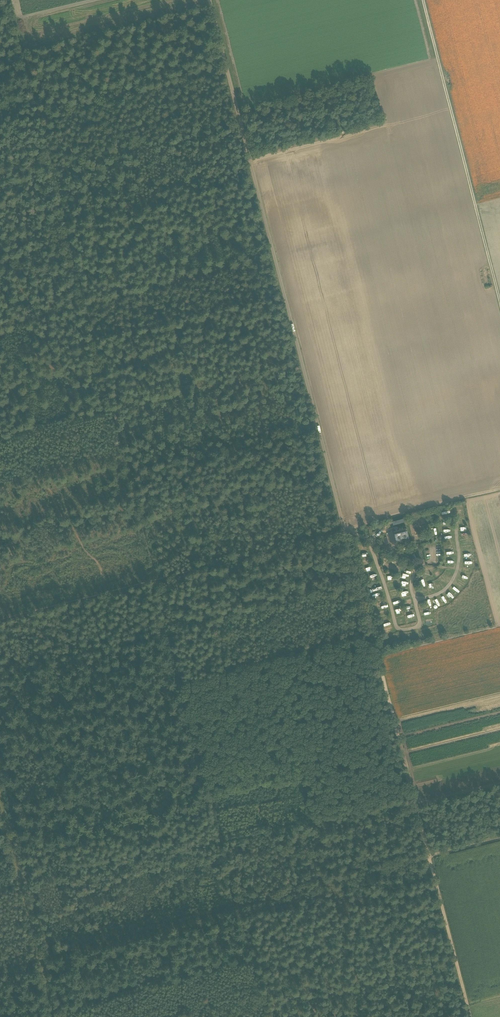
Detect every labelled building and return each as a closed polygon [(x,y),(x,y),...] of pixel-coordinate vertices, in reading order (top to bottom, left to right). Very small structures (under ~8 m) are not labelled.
[(403,542),(409,540),(410,540),(406,527),(394,531),(388,532),(390,543),(396,541),(396,542),(403,540),(403,541),(403,542)] [(438,572),(434,575),(440,582),(443,580),(438,572)]
